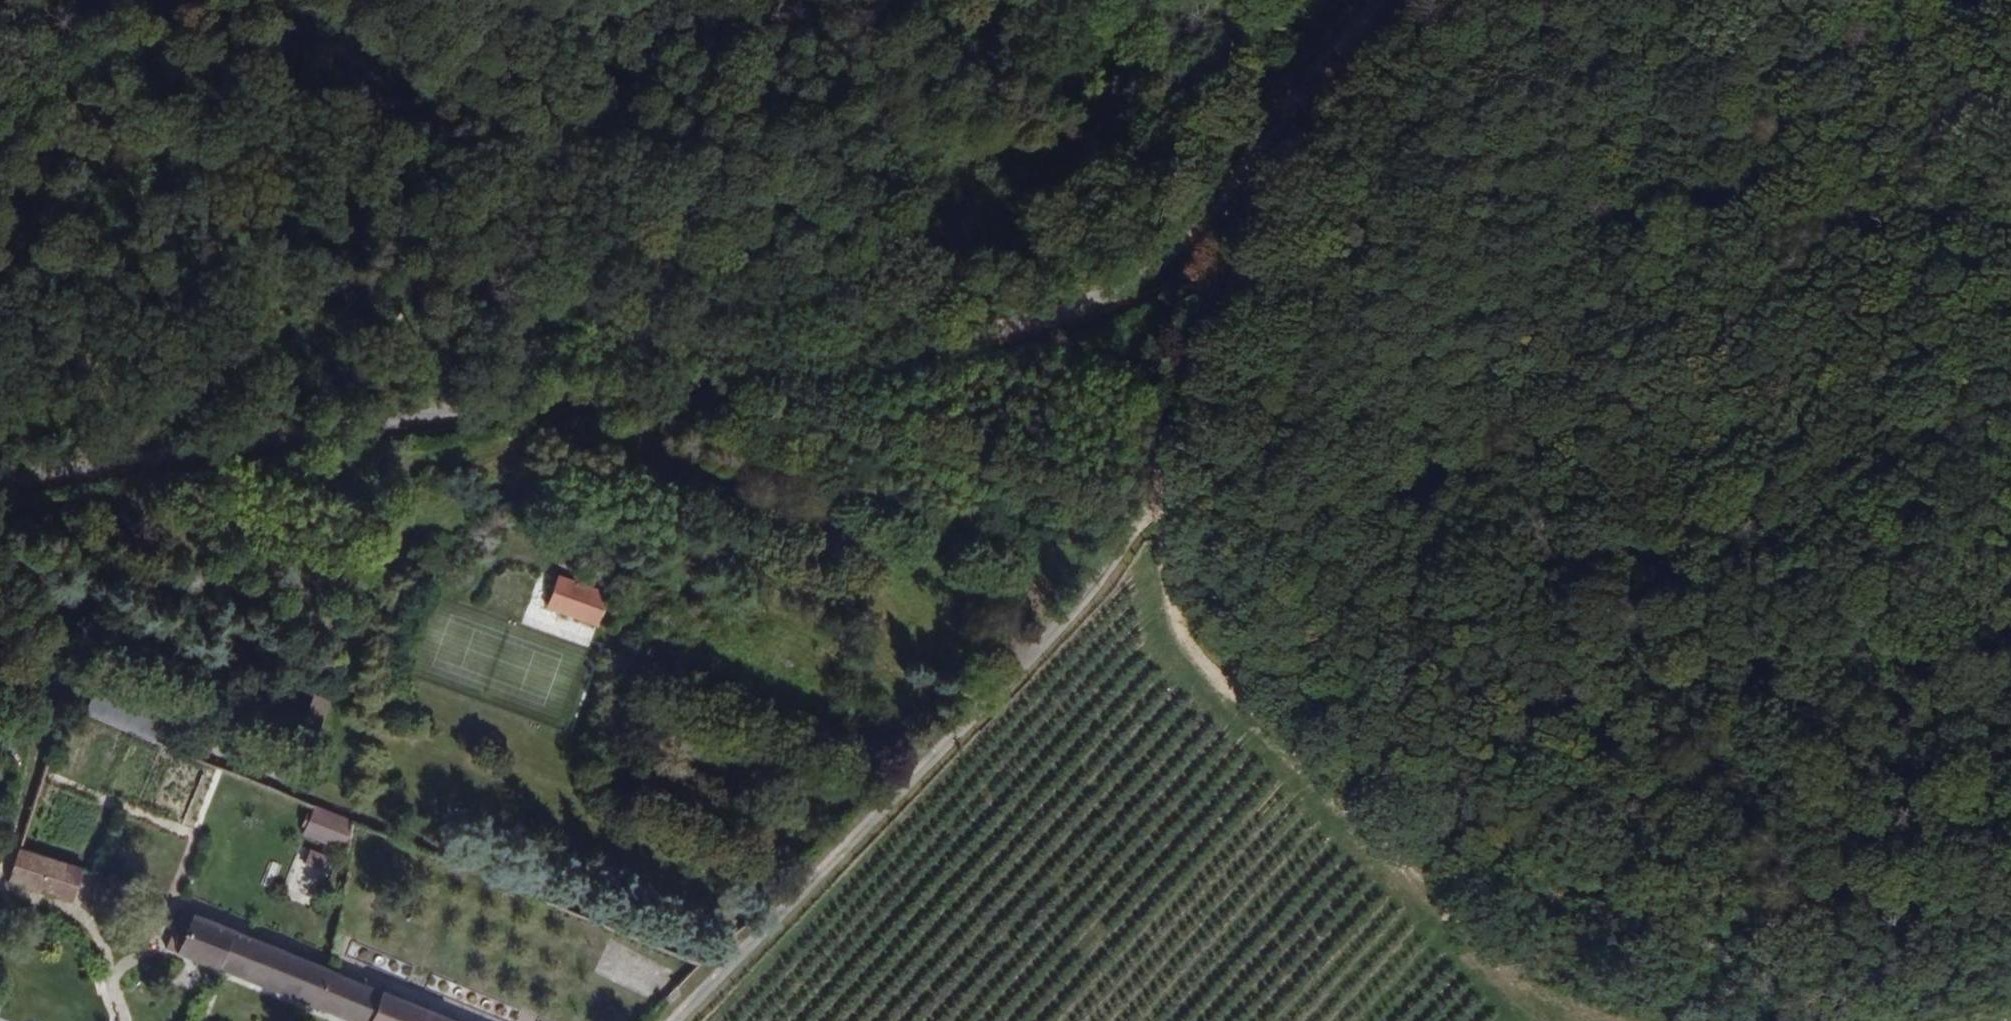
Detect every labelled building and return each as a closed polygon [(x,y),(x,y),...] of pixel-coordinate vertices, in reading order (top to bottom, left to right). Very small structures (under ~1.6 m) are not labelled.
[(550,606),(596,625),(608,597),(562,578),(550,606)] [(314,808),(305,840),(350,852),(358,820),(314,808)] [(0,912),(0,1020),(56,1020),(107,876),(21,846),(0,912)] [(310,848),(293,898),(319,907),(336,857),(310,848)] [(181,907),(168,943),(357,1020),(458,1020),(181,907)]
